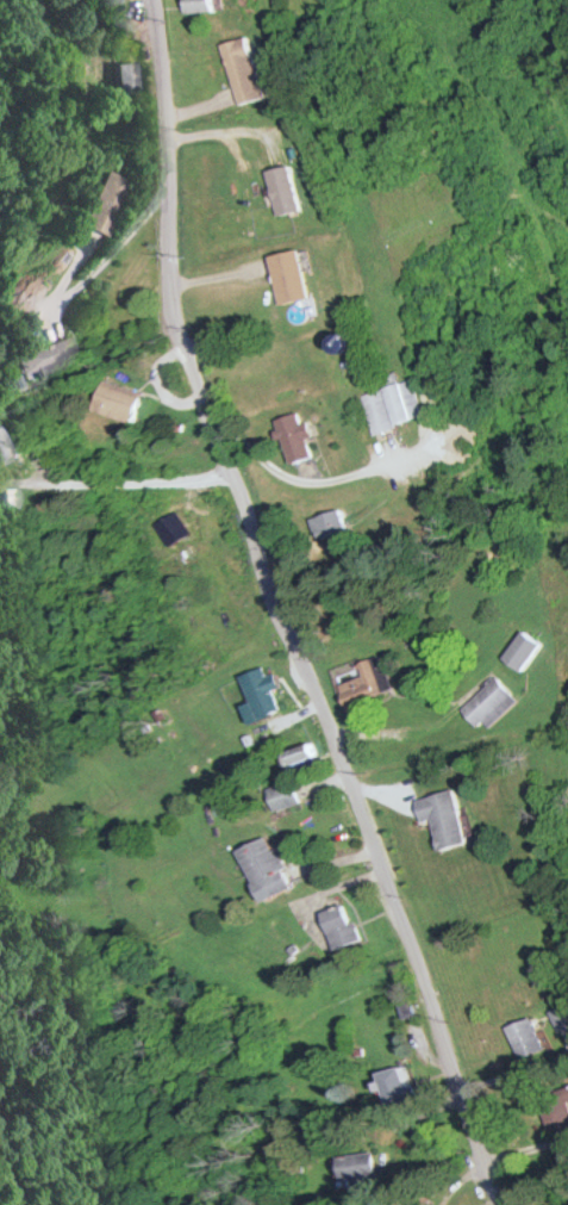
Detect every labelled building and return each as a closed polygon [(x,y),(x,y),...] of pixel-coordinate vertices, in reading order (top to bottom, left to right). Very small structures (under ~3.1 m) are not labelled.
[(216,0),(185,0),(185,11),(216,11),(216,0)] [(238,103),(265,97),(250,35),(223,42),(238,103)] [(114,62),(117,94),(142,91),(139,60),(114,62)] [(109,235),(131,180),(105,169),(82,224),(109,235)] [(297,248),(268,255),(279,304),(308,297),(297,248)] [(76,363),(68,336),(10,353),(18,380),(76,363)] [(424,417),(414,378),(360,393),(371,431),(424,417)] [(134,423),(146,393),(108,379),(96,409),(134,423)] [(315,455),(299,411),(275,419),(290,464),(315,455)] [(0,429),(0,461),(9,458),(0,429)] [(345,529),(338,508),(310,517),(317,538),(345,529)] [(539,645),(522,630),(501,656),(518,670),(539,645)] [(350,713),(396,696),(381,654),(358,662),(362,673),(339,681),(350,713)] [(281,709),(273,688),(279,686),(270,663),(241,674),(251,700),(242,704),(249,722),(281,709)] [(475,728),(515,704),(499,678),(459,703),(475,728)] [(318,761),(313,741),(280,751),(285,771),(318,761)] [(276,811),(302,802),(293,778),(267,787),(276,811)] [(453,789),(414,798),(420,821),(431,818),(438,848),(466,842),(453,789)] [(237,848),(260,901),(293,887),(270,834),(237,848)] [(320,914),(337,952),(362,940),(346,902),(320,914)] [(555,1010),(563,1032),(567,1030),(567,1005),(555,1010)] [(547,1052),(538,1017),(511,1024),(521,1060),(547,1052)] [(388,1105),(418,1098),(410,1064),(380,1071),(388,1105)] [(557,1131),(567,1121),(567,1118),(556,1104),(543,1115),(557,1131)] [(344,1181),(378,1182),(378,1154),(344,1154),(344,1181)]
